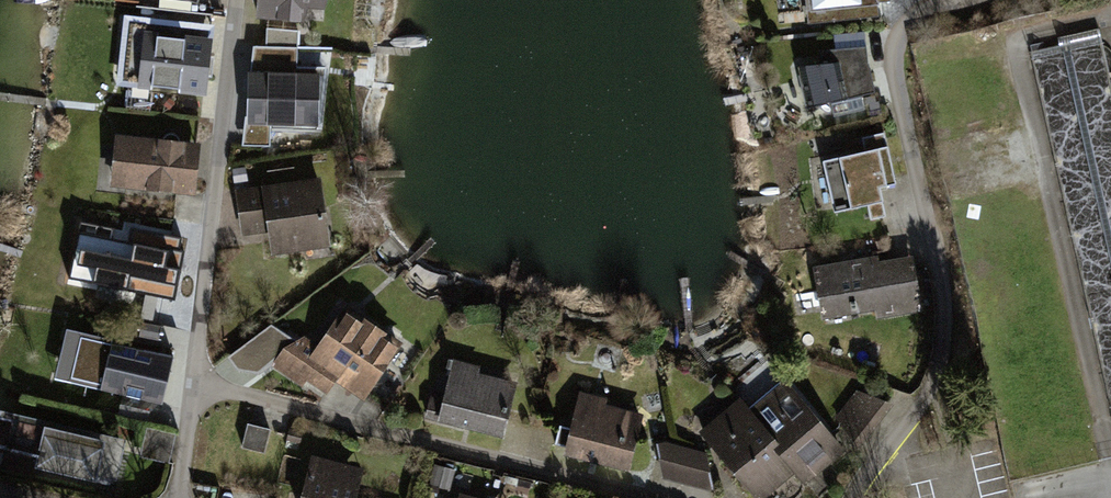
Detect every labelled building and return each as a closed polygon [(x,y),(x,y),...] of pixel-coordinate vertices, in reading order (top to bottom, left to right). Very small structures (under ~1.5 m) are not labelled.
[(198,11),(202,0),(162,0),(198,11)] [(255,26),(306,30),(307,19),(324,21),(326,0),(257,0),(255,26)] [(767,16),(793,13),(792,0),(765,0),(767,16)] [(806,39),(878,31),(883,0),(801,0),(806,39)] [(217,30),(147,33),(150,100),(204,98),(206,90),(219,89),(217,30)] [(868,51),(820,55),(822,72),(801,73),(804,111),(827,109),(828,117),(855,115),(855,107),(872,105),(868,51)] [(265,82),(249,82),(250,137),(308,136),(307,81),(297,81),(296,56),(265,56),(265,82)] [(865,155),(889,151),(886,135),(862,139),(865,155)] [(204,149),(113,140),(107,195),(198,205),(204,149)] [(887,159),(842,170),(852,216),(898,206),(887,159)] [(330,253),(321,181),(236,191),(242,244),(263,242),(265,261),(330,253)] [(155,250),(143,248),(134,312),(177,318),(188,248),(156,244),(155,250)] [(884,257),(816,267),(823,322),(876,314),(878,324),(921,318),(913,264),(886,268),(884,257)] [(318,349),(303,339),(281,373),(326,402),(335,388),(369,410),(408,350),(345,309),(318,349)] [(158,351),(117,340),(103,388),(155,402),(163,374),(178,378),(188,345),(162,338),(158,351)] [(481,372),(447,365),(431,438),(502,453),(515,388),(481,381),(481,372)] [(700,442),(746,497),(776,497),(790,487),(799,497),(803,497),(852,458),(788,380),(744,416),(740,410),(700,442)] [(856,392),(838,418),(859,449),(892,407),(856,392)] [(643,414),(578,399),(564,460),(629,474),(643,414)] [(0,410),(0,462),(120,491),(132,442),(0,410)] [(177,433),(148,426),(141,456),(170,463),(177,433)] [(708,455),(662,445),(655,482),(701,491),(708,455)] [(311,462),(303,497),(356,497),(361,473),(311,462)]
